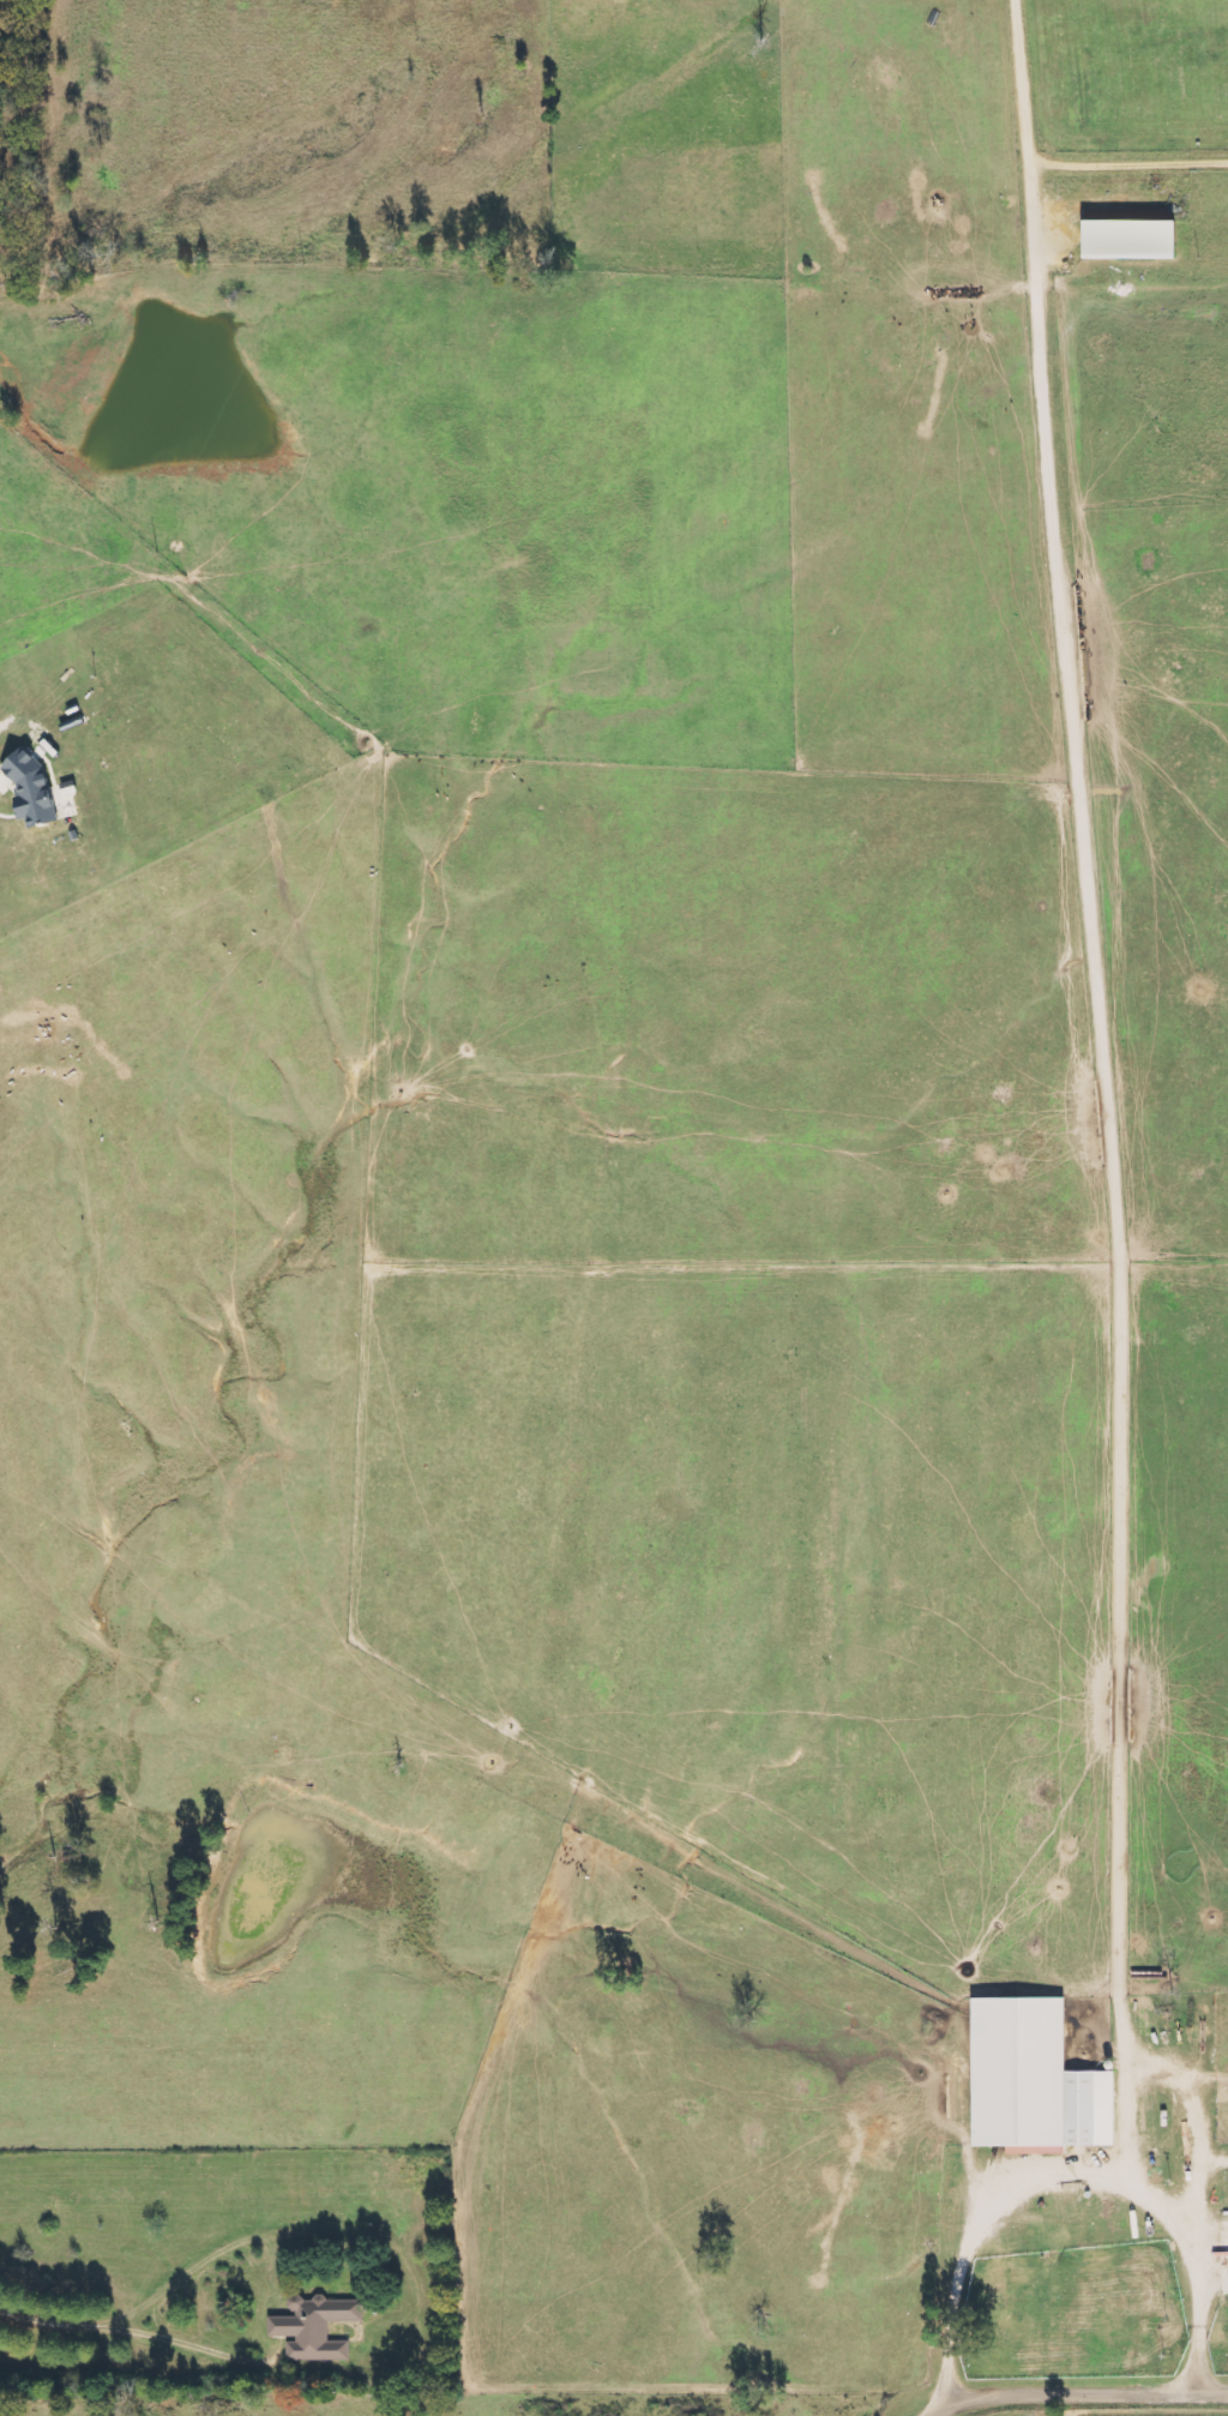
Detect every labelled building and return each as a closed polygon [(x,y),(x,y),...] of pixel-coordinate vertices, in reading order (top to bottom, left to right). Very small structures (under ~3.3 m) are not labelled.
[(1173,259),(1173,221),(1080,222),(1080,260),(1173,259)] [(27,829),(56,823),(48,789),(43,790),(35,753),(5,760),(18,821),(25,820),(27,829)] [(7,796),(14,784),(0,775),(0,791),(7,796)] [(268,2316),(268,2338),(292,2337),(292,2364),(349,2364),(349,2341),(328,2342),(328,2321),(362,2321),(362,2301),(324,2301),(324,2316),(268,2316)]
